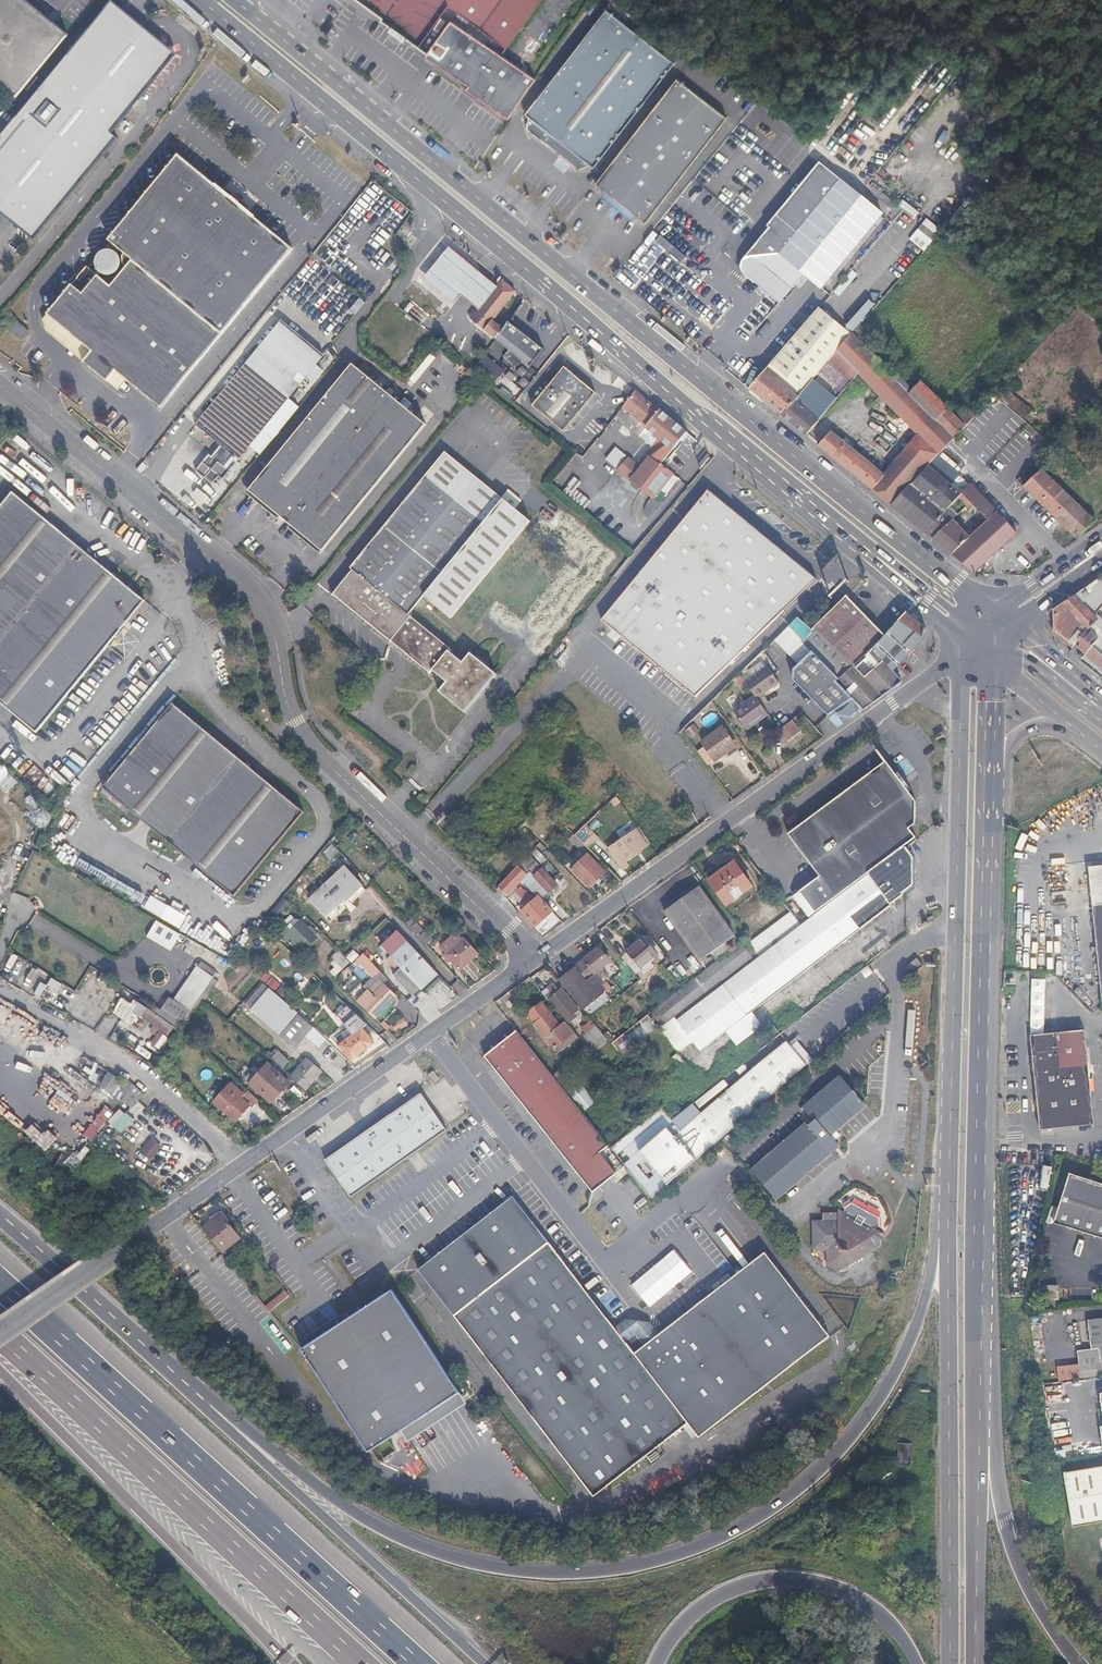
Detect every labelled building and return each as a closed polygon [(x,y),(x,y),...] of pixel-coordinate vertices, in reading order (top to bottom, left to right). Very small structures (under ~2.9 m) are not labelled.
[(14,100),(66,35),(23,0),(0,0),(0,88),(14,100)] [(421,44),(448,6),(508,48),(541,0),(359,0),(421,44)] [(112,1),(68,55),(133,108),(176,55),(112,1)] [(527,115),(531,119),(528,131),(543,142),(565,160),(579,171),(589,166),(594,170),(674,66),(606,13),(527,115)] [(537,79),(450,21),(426,56),(471,87),(469,91),(509,119),(537,79)] [(68,55),(0,137),(0,212),(34,240),(118,138),(112,133),(133,108),(68,55)] [(646,226),(727,122),(675,83),(595,186),(646,226)] [(216,186),(178,155),(108,240),(132,261),(111,286),(86,266),(46,314),(91,351),(82,362),(106,382),(114,371),(160,409),(292,250),(255,219),(256,218),(248,212),(251,208),(239,199),(227,188),(224,191),(216,185),(216,186)] [(883,215),(819,162),(767,225),(769,227),(743,261),(741,266),(741,269),(742,272),(744,274),(780,302),(804,274),(823,289),(883,215)] [(909,239),(924,251),(941,230),(926,218),(909,239)] [(461,294),(480,310),(499,287),(449,246),(423,278),(454,303),(461,294)] [(270,310),(324,353),(366,300),(312,257),(270,310)] [(504,282),(499,287),(480,310),(473,320),(496,338),(505,327),(494,319),(516,292),(504,282)] [(525,299),(516,292),(494,319),(505,327),(508,322),(525,299)] [(756,395),(782,416),(838,351),(852,335),(821,308),(756,384),(751,390),(756,395)] [(211,483),(216,476),(234,443),(235,441),(231,439),(263,395),(280,373),(297,350),(304,340),(278,319),(193,423),(219,445),(204,463),(202,462),(195,470),(211,483)] [(16,322),(9,330),(21,340),(28,332),(16,322)] [(505,327),(496,338),(505,347),(502,351),(510,358),(514,354),(530,367),(543,351),(520,331),(508,322),(505,327)] [(852,334),(852,335),(838,351),(859,373),(920,435),(939,455),(965,427),(927,388),(921,382),(910,392),(852,334)] [(308,343),(304,340),(297,350),(301,353),(308,343)] [(235,457),(238,460),(264,412),(283,384),(306,360),(314,348),(308,343),(301,353),(282,375),(278,381),(266,398),(235,441),(234,443),(216,476),(220,480),(226,472),(222,468),(230,458),(232,460),(235,457)] [(264,412),(238,460),(280,405),(321,353),(314,348),(306,360),(283,384),(264,412)] [(301,353),(297,350),(280,373),(282,375),(301,353)] [(838,351),(782,416),(807,436),(859,373),(838,351)] [(486,355),(476,367),(495,382),(505,370),(486,355)] [(425,425),(350,366),(249,492),(323,553),(425,425)] [(564,367),(532,406),(563,431),(595,393),(580,380),(564,367)] [(278,381),(282,375),(280,373),(263,395),(266,398),(278,381)] [(627,383),(607,410),(645,441),(658,443),(667,450),(670,446),(675,451),(682,442),(680,441),(687,432),(627,383)] [(231,439),(235,441),(266,398),(263,395),(231,439)] [(892,505),(904,492),(883,474),(831,432),(819,446),(892,505)] [(939,455),(920,435),(883,474),(904,492),(930,464),(939,455)] [(629,459),(619,471),(655,498),(661,489),(668,495),(680,480),(666,468),(678,453),(675,451),(670,446),(667,450),(658,443),(645,441),(653,447),(638,465),(629,459)] [(335,593),(408,655),(428,631),(409,615),(424,596),(444,612),(523,515),(517,509),(523,502),(510,490),(504,498),(448,451),(352,566),(354,568),(335,593)] [(892,505),(925,532),(939,516),(954,499),(960,493),(930,464),(904,492),(892,505)] [(1096,521),(1041,469),(1024,487),(1078,539),(1096,521)] [(585,510),(593,501),(577,489),(582,481),(575,476),(574,477),(568,473),(559,486),(564,490),(562,492),(585,510)] [(968,540),(952,555),(971,570),(975,573),(1018,534),(971,484),(967,486),(961,493),(968,501),(987,522),(976,533),(968,540)] [(38,730),(74,686),(146,598),(13,490),(0,506),(0,699),(38,730)] [(706,492),(598,624),(692,700),(817,582),(706,492)] [(961,493),(960,493),(954,499),(962,507),(968,501),(961,493)] [(966,522),(976,533),(987,522),(968,501),(962,507),(971,516),(966,522)] [(532,522),(523,515),(444,612),(451,618),(532,522)] [(939,516),(925,532),(933,539),(947,523),(939,516)] [(968,540),(947,523),(933,539),(943,547),(952,555),(968,540)] [(1076,596),(1091,612),(1101,601),(1101,577),(1076,596)] [(1091,612),(1076,596),(1075,595),(1054,609),(1054,629),(1074,646),(1079,641),(1089,632),(1100,621),(1091,612)] [(883,637),(846,598),(816,627),(854,666),(883,637)] [(912,617),(908,613),(904,618),(874,649),(876,651),(857,668),(868,679),(885,661),(885,662),(891,657),(886,652),(916,620),(912,617)] [(797,618),(789,626),(803,641),(813,630),(797,618)] [(925,627),(916,620),(886,652),(891,657),(898,665),(929,633),(924,629),(925,627)] [(428,631),(408,655),(430,674),(432,671),(445,683),(438,691),(463,714),(495,676),(469,654),(462,664),(448,652),(450,649),(428,631)] [(1099,640),(1089,632),(1079,641),(1083,644),(1079,648),(1086,654),(1099,640)] [(1083,658),(1081,660),(1101,677),(1101,636),(1099,640),(1086,654),(1083,658)] [(842,681),(803,641),(783,655),(782,665),(815,701),(839,683),(842,681)] [(885,661),(868,679),(875,686),(883,682),(893,671),(885,662),(885,661)] [(768,667),(746,683),(756,697),(758,699),(780,683),(768,667)] [(853,671),(842,681),(839,683),(863,709),(902,682),(898,677),(893,671),(883,682),(875,686),(868,679),(857,668),(853,671)] [(839,683),(815,701),(829,715),(834,711),(838,716),(851,718),(863,709),(839,683)] [(758,699),(756,697),(736,711),(748,729),(769,714),(758,699)] [(303,811),(172,698),(102,780),(232,894),(303,811)] [(803,729),(794,718),(780,729),(789,739),(803,729)] [(724,728),(703,742),(715,760),(736,745),(724,728)] [(884,761),(841,793),(892,856),(905,846),(914,839),(908,831),(915,825),(914,801),(884,761)] [(892,856),(841,793),(787,834),(819,877),(793,896),(810,918),(837,898),(868,874),(892,856)] [(585,823),(574,834),(585,844),(588,848),(599,837),(585,823)] [(637,829),(608,848),(622,871),(630,866),(627,862),(636,856),(639,862),(647,857),(642,849),(648,846),(637,829)] [(574,834),(574,833),(570,837),(581,848),(585,844),(582,841),(574,834)] [(339,853),(332,845),(324,852),(331,860),(339,853)] [(905,846),(892,856),(868,874),(890,905),(910,889),(912,888),(914,858),(905,846)] [(588,854),(573,869),(590,887),(606,873),(588,854)] [(530,855),(499,888),(506,895),(514,886),(516,888),(523,880),(538,896),(541,900),(557,884),(530,855)] [(727,905),(753,886),(735,862),(710,880),(727,905)] [(1089,904),(1101,903),(1101,865),(1085,867),(1089,904)] [(344,866),(310,898),(327,915),(345,899),(347,901),(363,886),(344,866)] [(874,917),(890,905),(868,874),(837,898),(838,899),(678,1020),(700,1050),(874,917)] [(734,935),(698,887),(663,913),(699,962),(734,935)] [(538,896),(521,911),(536,928),(553,913),(541,900),(538,896)] [(284,898),(277,907),(283,913),(291,904),(284,898)] [(785,903),(781,899),(771,906),(775,911),(785,903)] [(1089,904),(1100,1009),(1101,1009),(1101,903),(1089,904)] [(764,936),(771,947),(796,928),(788,918),(764,936)] [(180,935),(156,921),(146,936),(171,951),(180,935)] [(300,921),(288,933),(306,950),(318,939),(300,921)] [(432,967),(393,925),(376,940),(385,951),(381,954),(392,966),(388,970),(407,990),(432,967)] [(751,931),(743,937),(758,957),(766,951),(751,931)] [(461,971),(480,954),(464,937),(446,955),(461,971)] [(655,954),(644,938),(627,951),(638,966),(655,954)] [(708,988),(750,955),(740,941),(698,974),(708,988)] [(599,948),(559,979),(584,1010),(605,993),(598,984),(592,989),(586,982),(611,962),(599,948)] [(365,953),(358,959),(370,972),(376,966),(365,953)] [(200,962),(185,986),(202,997),(217,973),(200,962)] [(626,990),(640,980),(631,968),(623,974),(626,979),(621,983),(626,990)] [(102,974),(99,972),(91,985),(94,987),(102,974)] [(662,1024),(704,991),(693,978),(652,1010),(662,1024)] [(553,995),(548,999),(554,1007),(566,1021),(571,1017),(573,1020),(577,1017),(575,1013),(579,1011),(563,990),(560,992),(553,984),(548,989),(553,995)] [(364,1007),(376,1019),(398,996),(386,985),(364,1007)] [(161,1010),(184,1024),(202,997),(185,986),(183,986),(173,1000),(169,997),(161,1010)] [(296,1013),(269,988),(251,1010),(279,1034),(296,1013)] [(174,1027),(180,1031),(184,1024),(161,1010),(157,1008),(154,1013),(149,1010),(151,1006),(141,1000),(140,1000),(137,998),(133,1004),(123,998),(114,1012),(132,1024),(139,1014),(169,1034),(174,1027)] [(566,1021),(554,1007),(551,1009),(548,1005),(544,1006),(542,1003),(528,1014),(555,1049),(575,1033),(574,1032),(569,1025),(566,1021)] [(325,1039),(296,1013),(279,1034),(296,1048),(304,1038),(317,1049),(325,1039)] [(367,1024),(357,1014),(346,1023),(354,1034),(340,1046),(352,1061),(375,1043),(364,1027),(367,1024)] [(594,1049),(607,1039),(592,1020),(582,1029),(586,1034),(584,1036),(594,1049)] [(569,1025),(574,1032),(579,1028),(574,1021),(569,1025)] [(1081,1029),(1027,1034),(1036,1130),(1090,1125),(1081,1029)] [(554,1078),(517,1031),(485,1056),(593,1192),(616,1174),(599,1153),(607,1145),(581,1112),(554,1078)] [(555,1055),(578,1037),(575,1033),(555,1049),(553,1051),(555,1055)] [(728,1122),(734,1128),(808,1064),(786,1040),(713,1103),(728,1122)] [(280,1055),(273,1061),(286,1073),(292,1065),(280,1055)] [(292,1077),(306,1090),(323,1071),(308,1058),(292,1077)] [(290,1082),(268,1063),(250,1084),(272,1103),(290,1082)] [(564,1070),(554,1078),(581,1112),(594,1102),(576,1080),(573,1083),(564,1070)] [(436,1081),(440,1078),(435,1071),(430,1074),(436,1081)] [(828,1132),(835,1125),(860,1104),(839,1079),(797,1114),(807,1126),(754,1171),(775,1197),(837,1144),(836,1142),(828,1132)] [(119,1093),(122,1095),(125,1092),(136,1102),(144,1093),(130,1080),(119,1093)] [(252,1109),(260,1100),(241,1084),(234,1093),(227,1086),(215,1100),(226,1109),(224,1112),(233,1120),(236,1117),(238,1119),(250,1106),(252,1109)] [(125,1092),(122,1095),(133,1105),(136,1102),(125,1092)] [(428,1100),(332,1167),(353,1198),(449,1131),(428,1100)] [(645,1192),(650,1200),(668,1185),(678,1176),(734,1128),(728,1122),(713,1103),(660,1149),(653,1139),(632,1156),(654,1185),(645,1192)] [(842,1134),(835,1125),(828,1132),(836,1142),(842,1137),(842,1134)] [(1076,1179),(1064,1228),(1101,1239),(1101,1186),(1076,1179)] [(614,1325),(514,1198),(505,1206),(604,1332),(614,1325)] [(879,1224),(879,1214),(854,1201),(845,1206),(844,1211),(840,1210),(840,1213),(824,1214),(824,1220),(813,1221),(813,1250),(826,1249),(827,1264),(839,1270),(878,1245),(877,1245),(884,1240),(882,1236),(885,1234),(883,1230),(879,1232),(878,1230),(879,1229),(874,1226),(879,1224)] [(701,1435),(714,1424),(650,1340),(636,1351),(614,1325),(604,1332),(505,1206),(445,1253),(421,1272),(596,1495),(690,1421),(701,1435)] [(212,1221),(203,1228),(221,1252),(238,1238),(222,1217),(214,1224),(212,1221)] [(829,1332),(764,1250),(661,1331),(650,1340),(714,1424),(829,1332)] [(393,1290),(302,1349),(369,1452),(460,1393),(393,1290)] [(1101,1367),(1101,1311),(1088,1312),(1091,1340),(1077,1341),(1078,1354),(1056,1357),(1058,1372),(1101,1367)] [(652,1319),(624,1318),(614,1325),(636,1351),(650,1340),(661,1331),(652,1319)] [(1060,1472),(1068,1525),(1101,1520),(1101,1465),(1060,1472)]
